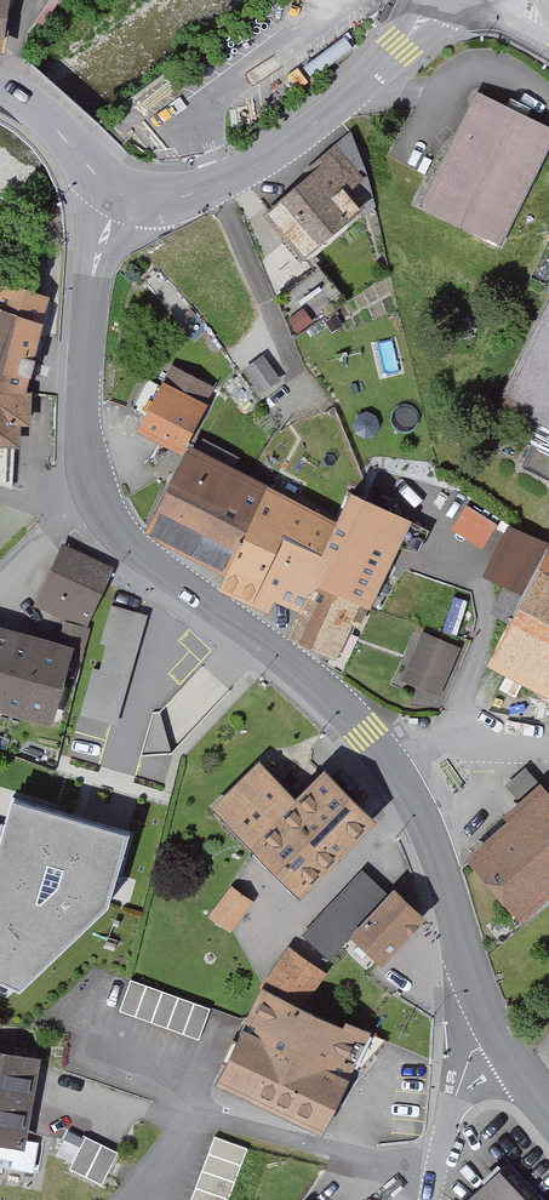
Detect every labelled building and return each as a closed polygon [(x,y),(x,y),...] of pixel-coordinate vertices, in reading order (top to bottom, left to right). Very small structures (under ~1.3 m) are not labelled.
[(6,21),(8,4),(10,5),(11,0),(0,0),(0,20),(6,21)] [(479,98),(427,204),(498,239),(548,134),(548,132),(479,98)] [(305,253),(357,208),(363,215),(375,205),(367,172),(351,132),(306,170),(312,177),(270,213),(305,253)] [(319,268),(276,298),(293,339),(347,302),(319,268)] [(18,391),(23,374),(30,376),(34,361),(27,359),(43,300),(0,283),(0,389),(18,391)] [(507,400),(545,419),(548,421),(548,314),(507,400)] [(143,427),(181,447),(202,406),(199,405),(208,387),(173,369),(162,389),(146,381),(131,410),(147,419),(143,427)] [(18,391),(0,389),(0,484),(11,487),(16,421),(27,422),(28,391),(18,391)] [(259,403),(249,393),(239,403),(249,414),(259,403)] [(536,437),(521,467),(546,479),(548,474),(548,444),(536,437)] [(202,438),(195,452),(232,470),(239,458),(202,438)] [(226,574),(269,488),(232,470),(195,452),(187,448),(145,535),(226,574)] [(337,521),(269,488),(226,574),(218,591),(250,607),(284,539),(320,556),(337,521)] [(337,521),(320,556),(333,563),(322,586),(369,609),(400,546),(417,555),(429,531),(351,494),(337,521)] [(477,541),(493,513),(465,498),(450,526),(477,541)] [(490,572),(508,581),(497,603),(497,609),(513,616),(497,651),(548,679),(548,543),(513,527),(490,572)] [(267,615),(274,601),(299,613),(287,638),(335,661),(354,623),(361,626),(369,609),(322,586),(333,563),(320,556),(284,539),(250,607),(267,615)] [(71,659),(81,662),(90,628),(87,628),(116,567),(62,543),(34,606),(66,620),(60,644),(74,648),(71,659)] [(116,725),(147,615),(111,605),(100,643),(107,645),(100,669),(93,668),(80,714),(116,725)] [(71,659),(74,648),(60,644),(0,628),(0,714),(53,728),(71,659)] [(424,636),(418,650),(449,664),(455,649),(424,636)] [(129,733),(177,746),(184,718),(137,705),(129,733)] [(251,849),(259,842),(296,805),(259,767),(223,802),(227,806),(219,813),(251,849)] [(325,777),(296,805),(259,842),(260,843),(303,883),(367,819),(325,777)] [(542,785),(522,803),(527,809),(473,856),(523,914),(548,891),(548,794),(542,785)] [(129,831),(12,796),(0,839),(0,979),(19,987),(108,904),(129,831)] [(388,896),(361,872),(328,908),(352,931),(354,931),(355,931),(388,896)] [(230,927),(248,902),(231,889),(212,914),(230,927)] [(355,931),(354,931),(353,933),(381,959),(421,917),(393,891),(388,896),(355,931)] [(353,933),(354,931),(352,931),(328,908),(303,934),(329,958),(353,933)] [(291,952),(265,988),(298,1006),(321,973),(291,952)] [(210,1008),(131,979),(119,1010),(199,1039),(210,1008)] [(345,1030),(298,1006),(265,988),(224,1081),(316,1126),(347,1062),(359,1069),(384,1039),(349,1024),(345,1030)] [(12,1180),(33,1060),(2,1055),(4,1045),(0,1044),(0,1178),(12,1180)] [(215,1136),(190,1199),(228,1199),(247,1148),(215,1136)] [(88,1138),(72,1170),(104,1186),(121,1154),(88,1138)] [(509,1167),(474,1199),(540,1199),(509,1167)]
